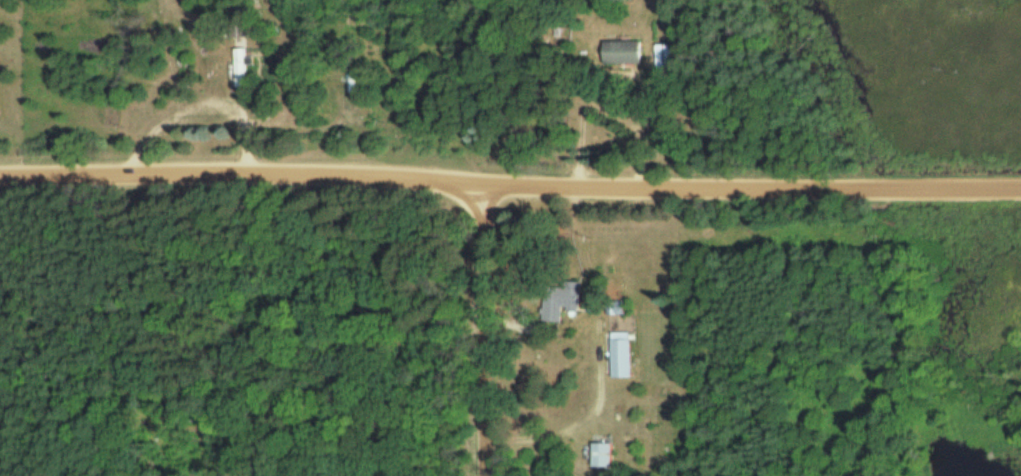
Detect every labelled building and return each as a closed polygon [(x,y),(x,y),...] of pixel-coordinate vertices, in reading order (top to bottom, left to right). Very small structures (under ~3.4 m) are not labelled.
[(231,8),(250,7),(251,35),(232,36),(231,8)] [(643,41),(643,63),(606,63),(606,41),(643,41)] [(676,43),(653,43),(653,68),(676,68),(676,43)] [(256,56),(257,64),(249,64),(250,86),(239,86),(237,48),(248,48),(248,56),(256,56)] [(578,280),(562,279),(562,286),(541,285),(539,319),(558,320),(559,306),(576,307),(578,280)] [(608,377),(628,377),(628,332),(608,332),(608,377)] [(607,465),(607,442),(588,442),(588,465),(607,465)]
